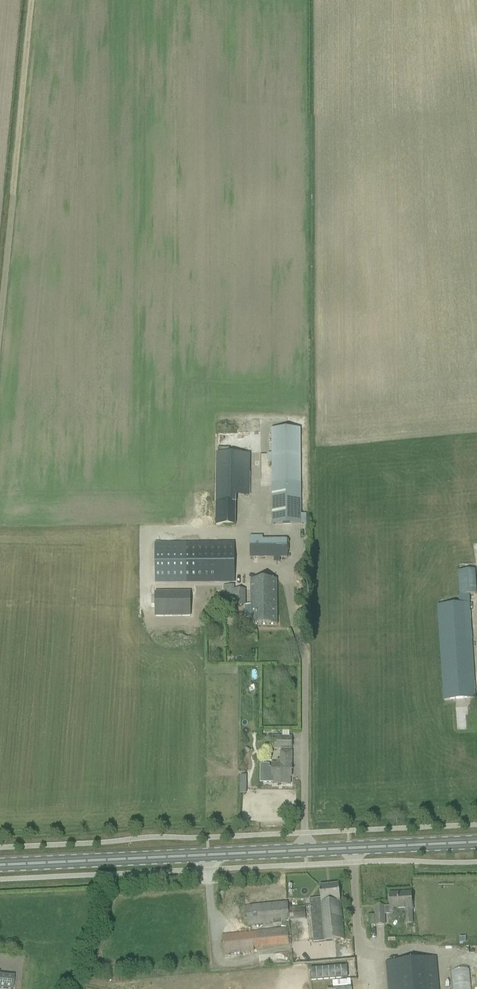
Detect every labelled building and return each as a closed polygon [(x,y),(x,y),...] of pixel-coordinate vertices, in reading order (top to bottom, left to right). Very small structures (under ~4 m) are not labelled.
[(271,429),(272,525),(307,524),(306,515),(301,516),(301,429),(271,429)] [(244,496),(244,453),(215,454),(216,526),(235,526),(235,496),(244,496)] [(287,558),(287,539),(263,540),(263,537),(250,538),(250,558),(287,558)] [(154,543),(155,583),(234,583),(233,542),(154,543)] [(461,594),(476,594),(476,570),(460,570),(461,594)] [(266,609),(266,580),(250,580),(251,606),(245,606),(245,620),(251,620),(251,626),(277,625),(277,609),(266,609)] [(276,580),(266,580),(266,609),(277,609),(276,580)] [(245,606),(245,591),(234,591),(234,586),(224,586),(224,606),(245,606)] [(163,614),(190,613),(190,594),(163,594),(163,614)] [(438,606),(443,691),(444,701),(475,699),(469,604),(438,606)] [(226,616),(226,624),(238,624),(238,616),(226,616)] [(272,750),(291,750),(291,737),(272,737),(272,750)] [(261,766),(261,783),(273,784),(273,786),(290,786),(290,778),(291,778),(292,759),(292,752),(281,752),(280,764),(272,764),(272,769),(269,769),(269,766),(261,766)] [(321,899),(309,900),(311,910),(314,943),(345,940),(339,895),(338,885),(319,887),(321,899)] [(412,924),(412,911),(411,903),(411,894),(389,895),(390,912),(405,911),(405,925),(412,924)] [(273,923),(273,927),(282,926),(281,922),(289,922),(289,921),(306,920),(304,907),(288,909),(287,903),(246,907),(248,925),(273,923)] [(375,907),(376,926),(385,926),(384,907),(375,907)] [(289,945),(287,930),(222,936),(224,955),(254,952),(253,949),(289,945)] [(385,962),(386,967),(388,988),(438,988),(436,962),(435,958),(385,962)] [(471,970),(452,971),(453,988),(473,988),(471,970)] [(14,976),(0,974),(0,988),(13,988),(14,976)]
